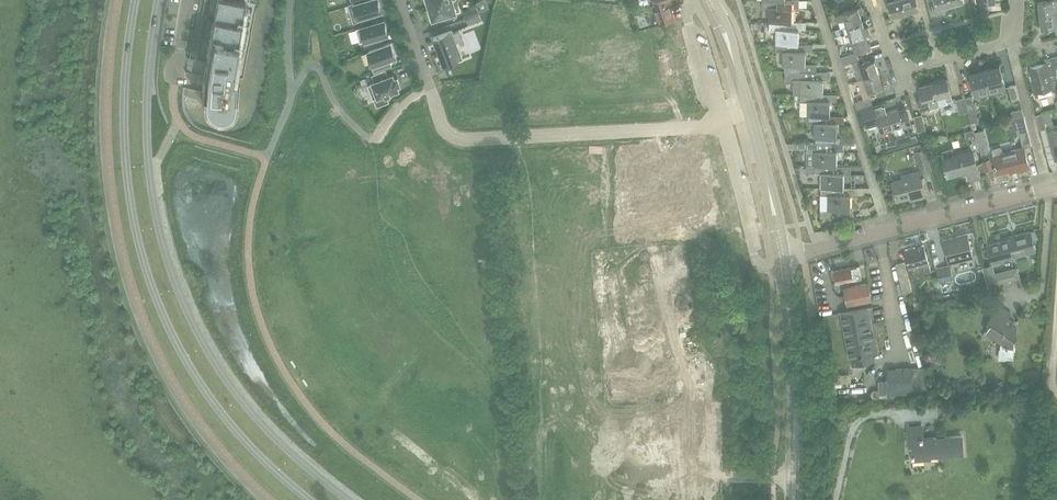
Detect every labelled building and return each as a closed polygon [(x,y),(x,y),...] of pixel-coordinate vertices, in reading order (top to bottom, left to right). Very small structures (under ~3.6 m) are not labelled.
[(202,91),(202,96),(202,99),(202,102),(204,105),(205,107),(207,110),(210,112),(212,113),(215,114),(218,115),(221,114),(224,114),(227,113),(229,111),(232,109),(234,107),(235,104),(236,101),(237,99),(238,76),(243,77),(256,4),(245,2),(243,2),(235,0),(205,0),(192,72),(203,74),(202,91)] [(379,0),(367,0),(354,4),(349,5),(354,22),(371,17),(370,14),(382,10),(379,0)] [(429,6),(432,15),(433,19),(455,12),(461,11),(458,0),(448,0),(429,6)] [(655,5),(652,6),(659,25),(675,20),(675,19),(673,20),(670,8),(671,7),(669,1),(673,0),(654,0),(655,5)] [(769,22),(793,22),(793,0),(786,0),(785,0),(784,0),(762,0),(762,7),(769,7),(769,22)] [(889,5),(892,16),(905,13),(902,0),(888,0),(888,1),(889,5)] [(917,0),(902,0),(905,13),(919,9),(917,0)] [(938,8),(937,8),(938,9),(941,8),(941,7),(944,7),(944,9),(951,7),(949,0),(936,0),(938,8)] [(1040,16),(1056,14),(1056,0),(1053,0),(1038,2),(1038,3),(1040,16)] [(479,13),(476,6),(464,11),(466,18),(479,13)] [(861,7),(858,8),(836,15),(838,21),(845,19),(847,26),(862,22),(860,14),(863,14),(861,7)] [(481,19),(479,13),(466,18),(469,24),(481,19)] [(1040,16),(1041,28),(1041,29),(1055,27),(1056,34),(1056,14),(1040,16)] [(377,37),(389,34),(385,20),(362,27),(362,26),(356,28),(360,42),(364,41),(366,47),(379,43),(377,37)] [(775,30),(775,44),(800,44),(800,28),(793,28),(793,22),(769,22),(769,30),(775,30)] [(867,35),(862,22),(847,26),(849,34),(843,36),(845,42),(867,35)] [(452,30),(434,37),(436,44),(436,45),(437,45),(438,49),(438,50),(439,50),(445,66),(463,59),(452,30)] [(385,60),(396,56),(391,43),(369,51),(373,64),(372,64),(375,71),(387,67),(385,60)] [(799,67),(799,72),(817,72),(817,64),(807,63),(807,50),(800,50),(800,44),(775,44),(775,52),(782,52),(782,66),(799,67)] [(634,49),(623,52),(630,72),(641,68),(634,49)] [(623,52),(612,56),(619,76),(630,72),(623,52)] [(852,62),(858,80),(879,74),(875,60),(860,65),(857,52),(841,57),(843,65),(852,62)] [(612,56),(601,60),(607,80),(619,76),(612,56)] [(1050,76),(1056,75),(1051,58),(1045,60),(1046,63),(1030,67),(1032,75),(1034,80),(1031,81),(1034,93),(1037,92),(1038,94),(1039,98),(1053,95),(1052,90),(1052,88),(1053,88),(1050,76)] [(559,59),(550,63),(556,82),(566,79),(559,59)] [(601,60),(589,64),(596,84),(607,80),(601,60)] [(550,63),(538,67),(545,86),(556,82),(550,63)] [(589,64),(580,68),(587,87),(596,84),(589,64)] [(985,69),(984,69),(990,92),(1006,88),(1000,65),(999,65),(1000,67),(985,71),(985,69)] [(538,67),(527,71),(534,90),(545,86),(538,67)] [(990,92),(984,69),(985,71),(970,75),(970,73),(969,73),(975,96),(990,92)] [(397,85),(400,84),(397,78),(395,79),(393,75),(388,77),(385,70),(373,75),(375,81),(368,84),(373,99),(386,94),(386,95),(392,93),(391,92),(399,89),(397,85)] [(527,71),(516,75),(523,94),(534,90),(527,71)] [(800,79),(800,94),(824,94),(824,79),(817,78),(817,72),(799,72),(793,72),(793,79),(800,79)] [(883,87),(879,74),(858,80),(863,99),(854,102),(857,109),(873,104),(869,92),(883,87)] [(516,75),(505,79),(512,98),(523,94),(516,75)] [(947,79),(933,82),(939,107),(940,107),(940,106),(948,104),(947,101),(952,100),(951,93),(950,89),(947,79)] [(939,107),(933,82),(919,86),(922,99),(918,100),(920,108),(930,106),(930,109),(939,107)] [(1019,98),(1016,84),(1008,86),(1012,100),(1019,98)] [(710,88),(689,93),(693,105),(713,99),(710,88)] [(800,116),(807,116),(830,116),(831,101),(824,101),(824,94),(800,94),(800,116)] [(964,98),(968,112),(971,123),(978,121),(972,96),(964,98)] [(968,112),(964,98),(956,100),(960,114),(968,112)] [(713,99),(693,105),(696,115),(716,109),(713,99)] [(893,134),(892,129),(903,126),(904,130),(912,128),(907,113),(900,115),(899,110),(885,115),(882,106),(875,108),(874,106),(860,111),(865,126),(878,122),(881,132),(879,133),(878,136),(879,139),(881,140),(892,137),(893,134)] [(716,109),(696,115),(699,126),(719,120),(716,109)] [(1024,117),(1022,109),(1011,111),(1013,120),(1016,119),(1024,117)] [(1043,113),(1035,115),(1039,130),(1046,128),(1043,113)] [(913,116),(917,132),(926,130),(922,114),(913,116)] [(830,116),(807,116),(807,124),(814,124),(813,138),(837,138),(837,123),(830,123),(830,116)] [(1028,131),(1024,117),(1016,119),(1020,133),(1028,131)] [(719,120),(699,126),(702,137),(722,131),(719,120)] [(1047,132),(1055,159),(1056,158),(1056,129),(1047,132)] [(974,130),(973,131),(965,133),(966,138),(971,137),(971,139),(972,139),(973,144),(971,144),(972,150),(978,148),(974,130)] [(722,131),(702,137),(705,148),(726,142),(722,131)] [(557,135),(545,139),(552,159),(564,155),(557,135)] [(726,142),(705,148),(708,158),(729,152),(726,142)] [(533,143),(521,148),(528,168),(540,163),(533,143)] [(814,151),(814,166),(844,166),(844,164),(837,164),(837,151),(830,151),(830,143),(807,143),(807,151),(814,151)] [(1002,148),(1000,147),(993,149),(992,150),(993,156),(996,163),(994,164),(996,173),(1016,168),(1017,170),(1029,167),(1024,148),(1003,153),(1002,148)] [(924,150),(916,152),(921,172),(929,170),(924,150)] [(973,151),(942,159),(945,172),(946,172),(947,176),(967,171),(970,181),(980,178),(973,151)] [(729,152),(708,158),(711,169),(732,163),(729,152)] [(326,154),(325,167),(345,170),(347,157),(326,154)] [(394,158),(394,179),(407,179),(408,158),(394,158)] [(433,159),(432,179),(445,180),(445,159),(433,159)] [(445,159),(445,180),(457,180),(458,159),(445,159)] [(732,163),(711,169),(715,180),(735,174),(732,163)] [(820,173),(820,188),(844,188),(844,173),(837,173),(837,168),(844,168),(844,166),(814,166),(814,173),(820,173)] [(325,167),(323,180),(343,183),(345,170),(325,167)] [(925,195),(919,172),(909,174),(910,177),(892,182),(897,200),(915,195),(915,198),(925,195)] [(663,174),(648,179),(656,202),(671,197),(663,174)] [(735,174),(715,180),(718,191),(738,185),(735,174)] [(648,179),(634,184),(642,207),(656,202),(648,179)] [(738,185),(718,191),(721,202),(741,196),(738,185)] [(844,188),(820,188),(820,195),(827,195),(827,209),(820,209),(820,218),(851,218),(851,195),(844,195),(844,188)] [(602,199),(590,203),(597,223),(609,219),(602,199)] [(342,200),(322,201),(323,214),(343,213),(342,200)] [(590,203),(579,207),(586,227),(597,223),(590,203)] [(579,207),(568,211),(575,231),(586,227),(579,207)] [(568,211),(557,215),(564,235),(575,231),(568,211)] [(343,213),(323,214),(323,227),(344,226),(343,213)] [(557,215),(545,219),(552,239),(564,235),(557,215)] [(545,219),(534,223),(541,243),(552,239),(545,219)] [(1033,245),(1034,244),(1033,242),(1030,232),(1015,236),(1016,238),(987,246),(991,262),(1005,259),(1006,259),(1006,258),(1035,251),(1033,245)] [(943,240),(946,251),(949,263),(973,257),(967,234),(943,240)] [(476,243),(468,246),(474,266),(482,263),(476,243)] [(467,244),(458,247),(464,266),(473,264),(467,244)] [(905,249),(908,260),(910,267),(923,263),(925,273),(931,271),(928,261),(924,245),(905,249)] [(438,250),(430,253),(436,273),(445,270),(438,250)] [(448,250),(439,252),(446,272),(454,270),(448,250)] [(419,253),(410,256),(416,276),(425,273),(419,253)] [(409,254),(401,256),(407,276),(415,274),(409,254)] [(350,256),(330,261),(333,274),(353,269),(350,256)] [(896,265),(903,293),(912,291),(905,263),(896,265)] [(992,264),(983,266),(988,286),(1020,277),(1017,267),(995,272),(992,264)] [(860,266),(834,271),(837,283),(854,279),(862,278),(861,273),(860,266)] [(936,269),(940,282),(953,279),(949,266),(936,269)] [(476,283),(468,287),(478,306),(486,302),(476,283)] [(844,288),(847,305),(872,301),(868,283),(844,288)] [(359,285),(340,294),(346,306),(365,297),(359,285)] [(467,286),(459,290),(469,308),(476,304),(467,286)] [(439,287),(432,291),(441,310),(449,305),(439,287)] [(430,289),(423,293),(432,312),(440,308),(430,289)] [(365,297),(346,306),(352,317),(370,309),(365,297)] [(1000,358),(1014,359),(1016,325),(1013,322),(1010,326),(1005,322),(1011,313),(999,305),(989,320),(991,322),(985,331),(1001,341),(1000,358)] [(847,340),(850,356),(859,355),(859,356),(862,355),(862,354),(878,351),(876,341),(874,341),(873,336),(871,336),(870,330),(872,329),(868,308),(842,313),(845,329),(847,328),(849,340),(847,340)] [(888,394),(888,397),(913,396),(912,368),(887,369),(888,381),(879,382),(879,395),(888,394)] [(913,454),(913,461),(924,460),(924,455),(930,454),(930,456),(963,454),(962,436),(937,438),(923,439),(922,424),(908,425),(910,447),(914,447),(914,454),(913,454)]
